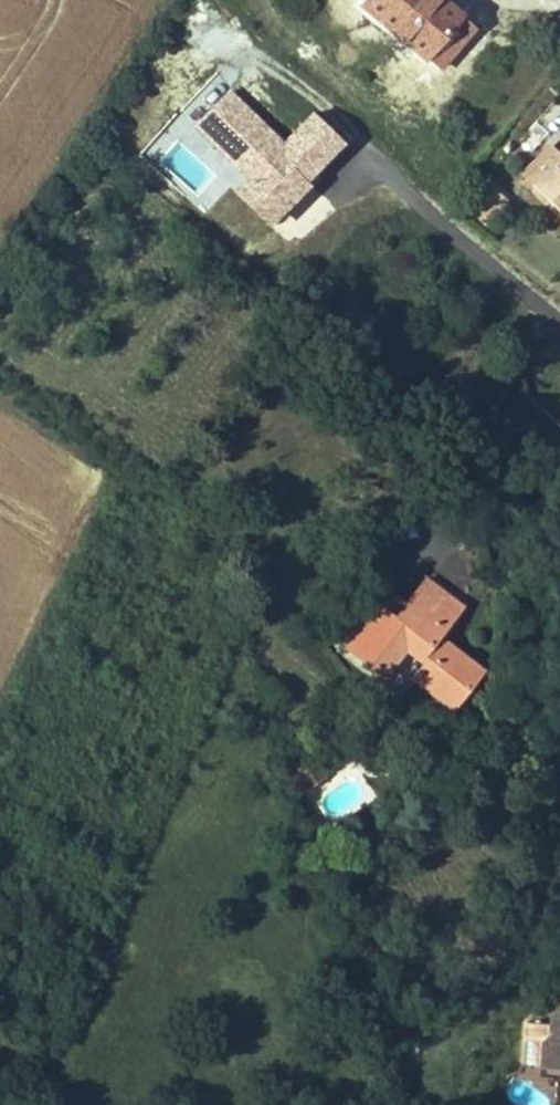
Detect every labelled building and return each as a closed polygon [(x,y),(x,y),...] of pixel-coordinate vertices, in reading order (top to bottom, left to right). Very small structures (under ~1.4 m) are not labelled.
[(362,5),(413,48),(415,46),(427,56),(460,18),(447,7),(449,5),(443,0),(366,0),(362,5)] [(311,111),(284,140),(228,88),(184,134),(276,221),(348,146),(311,111)] [(532,185),(559,157),(550,148),(522,176),(532,185)] [(559,157),(532,185),(559,212),(559,156),(559,157)] [(472,215),(492,230),(513,203),(492,188),(472,215)] [(434,640),(460,607),(426,580),(394,622),(388,630),(372,617),(359,634),(375,646),(365,660),(385,676),(406,649),(425,664),(414,678),(452,707),(480,671),(446,645),(444,648),(434,640)] [(394,622),(378,609),(372,617),(388,630),(394,622)] [(365,660),(375,646),(359,634),(348,648),(365,660)] [(552,1008),(551,1024),(528,1022),(525,1065),(559,1067),(559,1000),(552,1008)]
